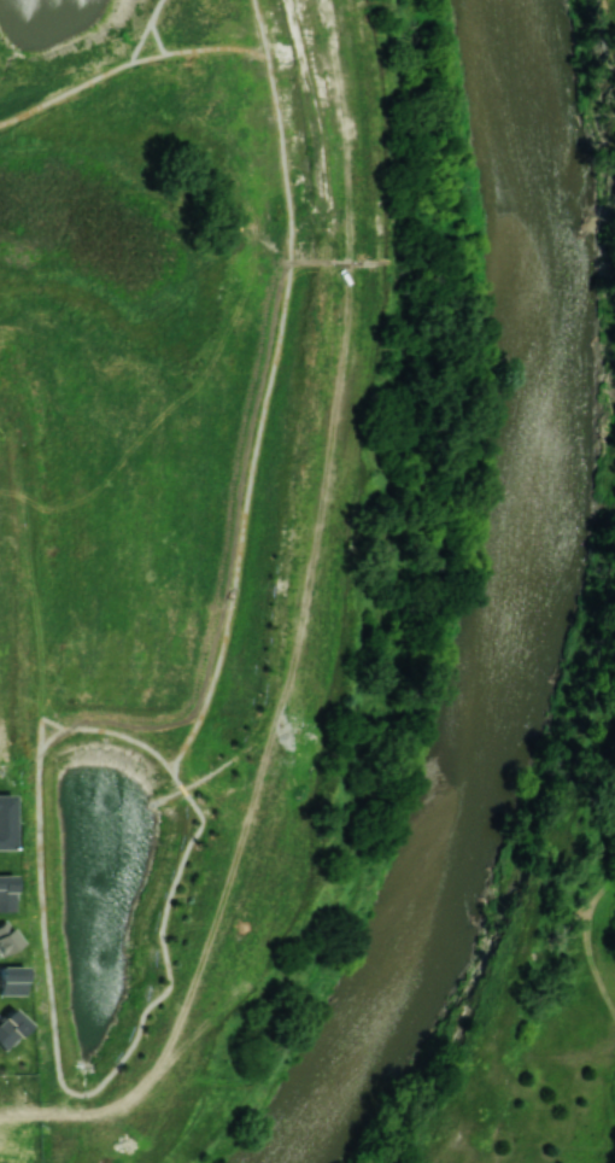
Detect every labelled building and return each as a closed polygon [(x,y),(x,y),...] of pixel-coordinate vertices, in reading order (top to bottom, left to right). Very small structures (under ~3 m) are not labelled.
[(10,849),(9,795),(0,795),(0,849),(10,849)] [(12,875),(0,875),(0,911),(12,911),(12,875)] [(18,945),(6,920),(0,922),(0,953),(18,945)] [(0,967),(0,994),(23,994),(22,966),(0,967)] [(3,1050),(27,1024),(9,1007),(0,1017),(0,1048),(3,1050)]
